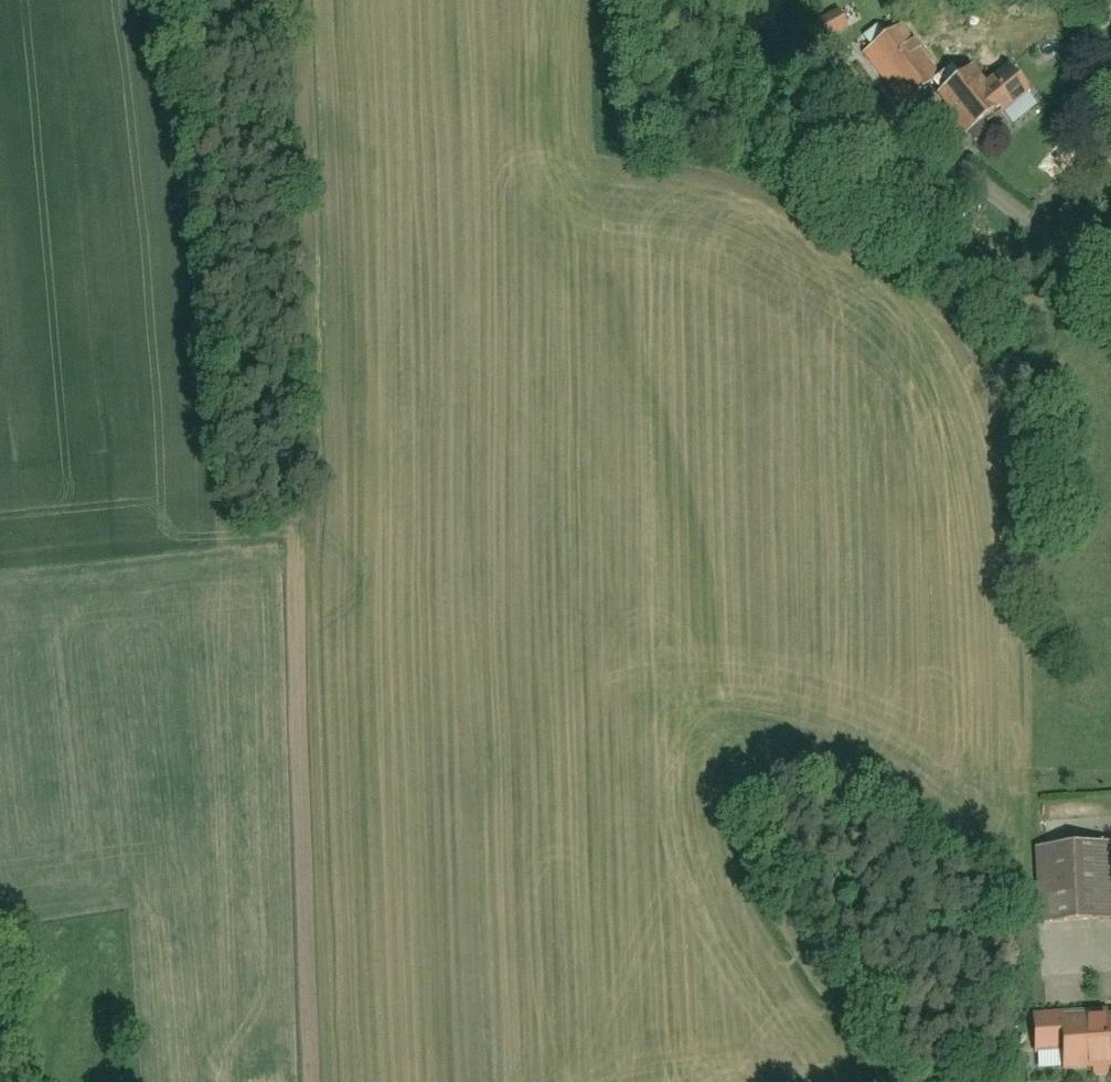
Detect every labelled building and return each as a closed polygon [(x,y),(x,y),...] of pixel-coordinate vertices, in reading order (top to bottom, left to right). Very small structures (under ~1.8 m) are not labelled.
[(903,21),(862,51),(902,106),(943,76),(903,21)] [(972,70),(941,95),(970,131),(991,114),(994,118),(1030,91),(1009,65),(984,85),(972,70)] [(1110,918),(1110,847),(1045,848),(1046,920),(1110,918)] [(1063,1073),(1110,1072),(1110,973),(1072,974),(1074,1023),(1062,1023),(1063,1073)]
